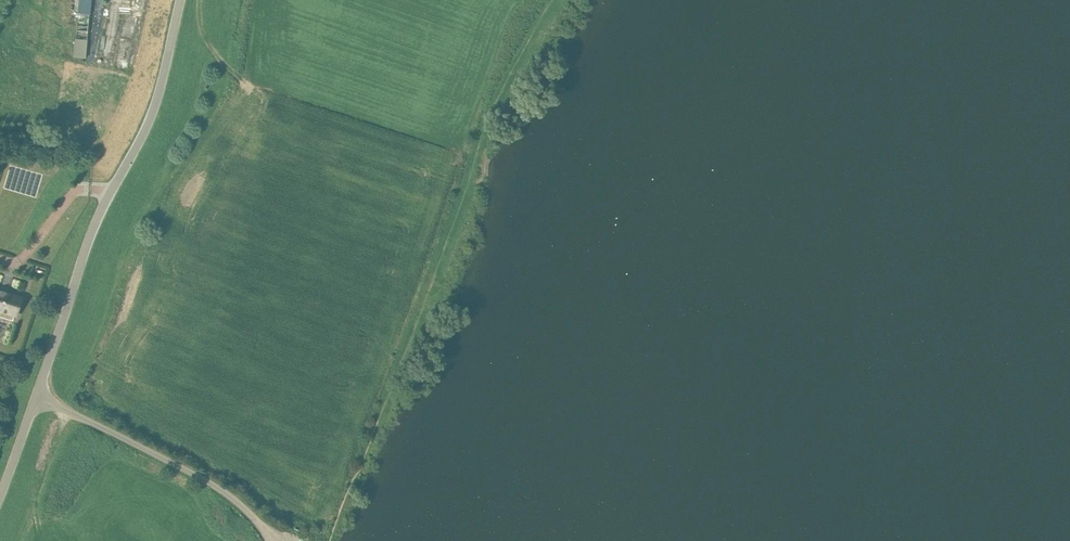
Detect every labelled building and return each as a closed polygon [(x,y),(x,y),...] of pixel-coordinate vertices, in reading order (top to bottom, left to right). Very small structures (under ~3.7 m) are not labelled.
[(78,15),(89,16),(91,0),(90,0),(79,0),(78,15)] [(75,45),(74,57),(86,58),(87,40),(76,39),(75,45)] [(1,311),(0,313),(0,316),(13,320),(14,315),(16,316),(22,298),(0,291),(0,311),(1,311)]
